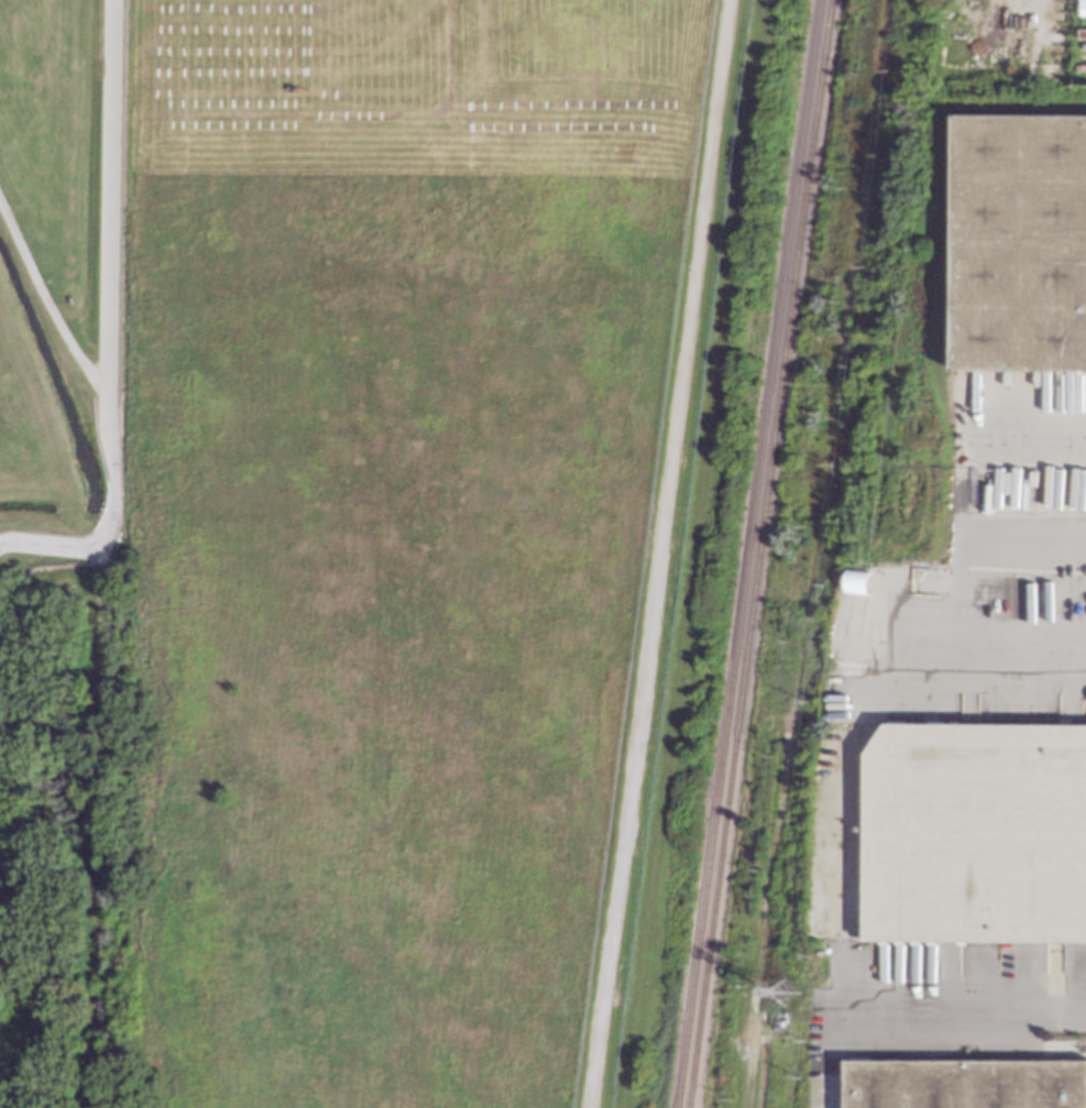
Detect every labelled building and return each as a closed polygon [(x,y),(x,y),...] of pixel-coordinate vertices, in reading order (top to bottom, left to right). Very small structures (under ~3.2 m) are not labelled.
[(956,113),(1085,114),(1085,369),(955,369),(956,113)] [(847,593),(870,594),(871,571),(848,570),(847,593)] [(886,723),(1085,725),(1085,941),(867,939),(866,753),(886,723)] [(846,1061),(1085,1061),(1085,1107),(847,1107),(846,1061)]
